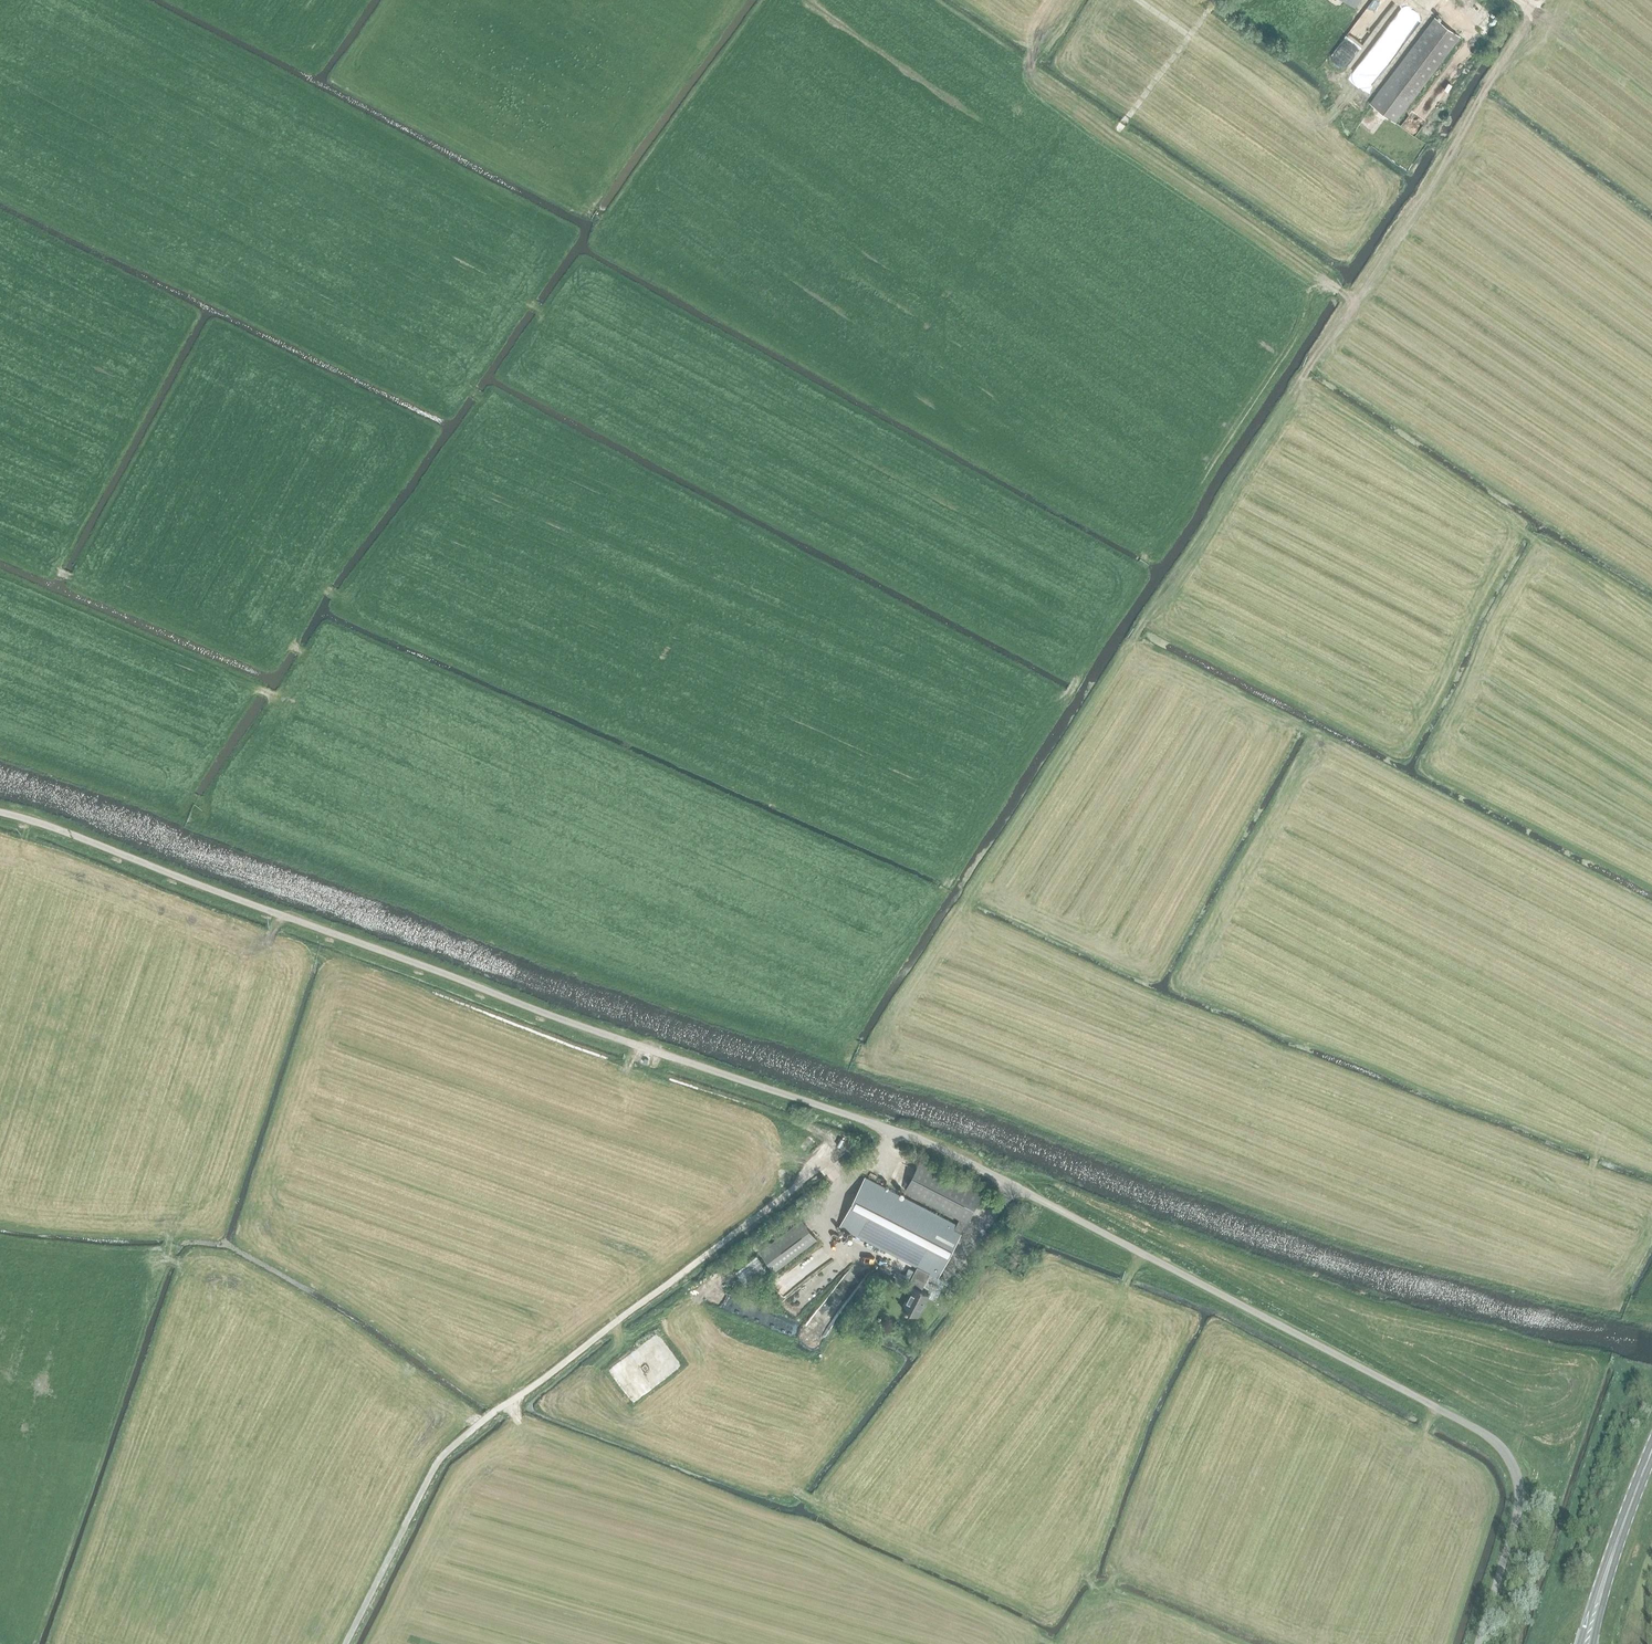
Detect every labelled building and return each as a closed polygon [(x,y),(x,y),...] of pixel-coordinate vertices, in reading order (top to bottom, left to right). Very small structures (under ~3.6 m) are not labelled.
[(1460,37),(1434,18),(1370,104),(1396,123),(1460,37)] [(1332,54),(1348,65),(1354,56),(1339,45),(1332,54)] [(865,1177),(840,1227),(918,1266),(915,1272),(910,1280),(908,1285),(913,1287),(903,1308),(919,1316),(930,1294),(919,1289),(923,1282),(925,1283),(931,1273),(938,1277),(982,1192),(920,1160),(905,1190),(960,1218),(957,1224),(865,1177)] [(802,1220),(760,1252),(775,1271),(817,1240),(802,1220)] [(767,1269),(757,1255),(735,1271),(746,1285),(767,1269)] [(903,1266),(899,1275),(910,1280),(915,1272),(903,1266)] [(902,1281),(895,1277),(892,1283),(899,1287),(902,1281)] [(607,1363),(618,1354),(614,1349),(603,1358),(607,1363)]
